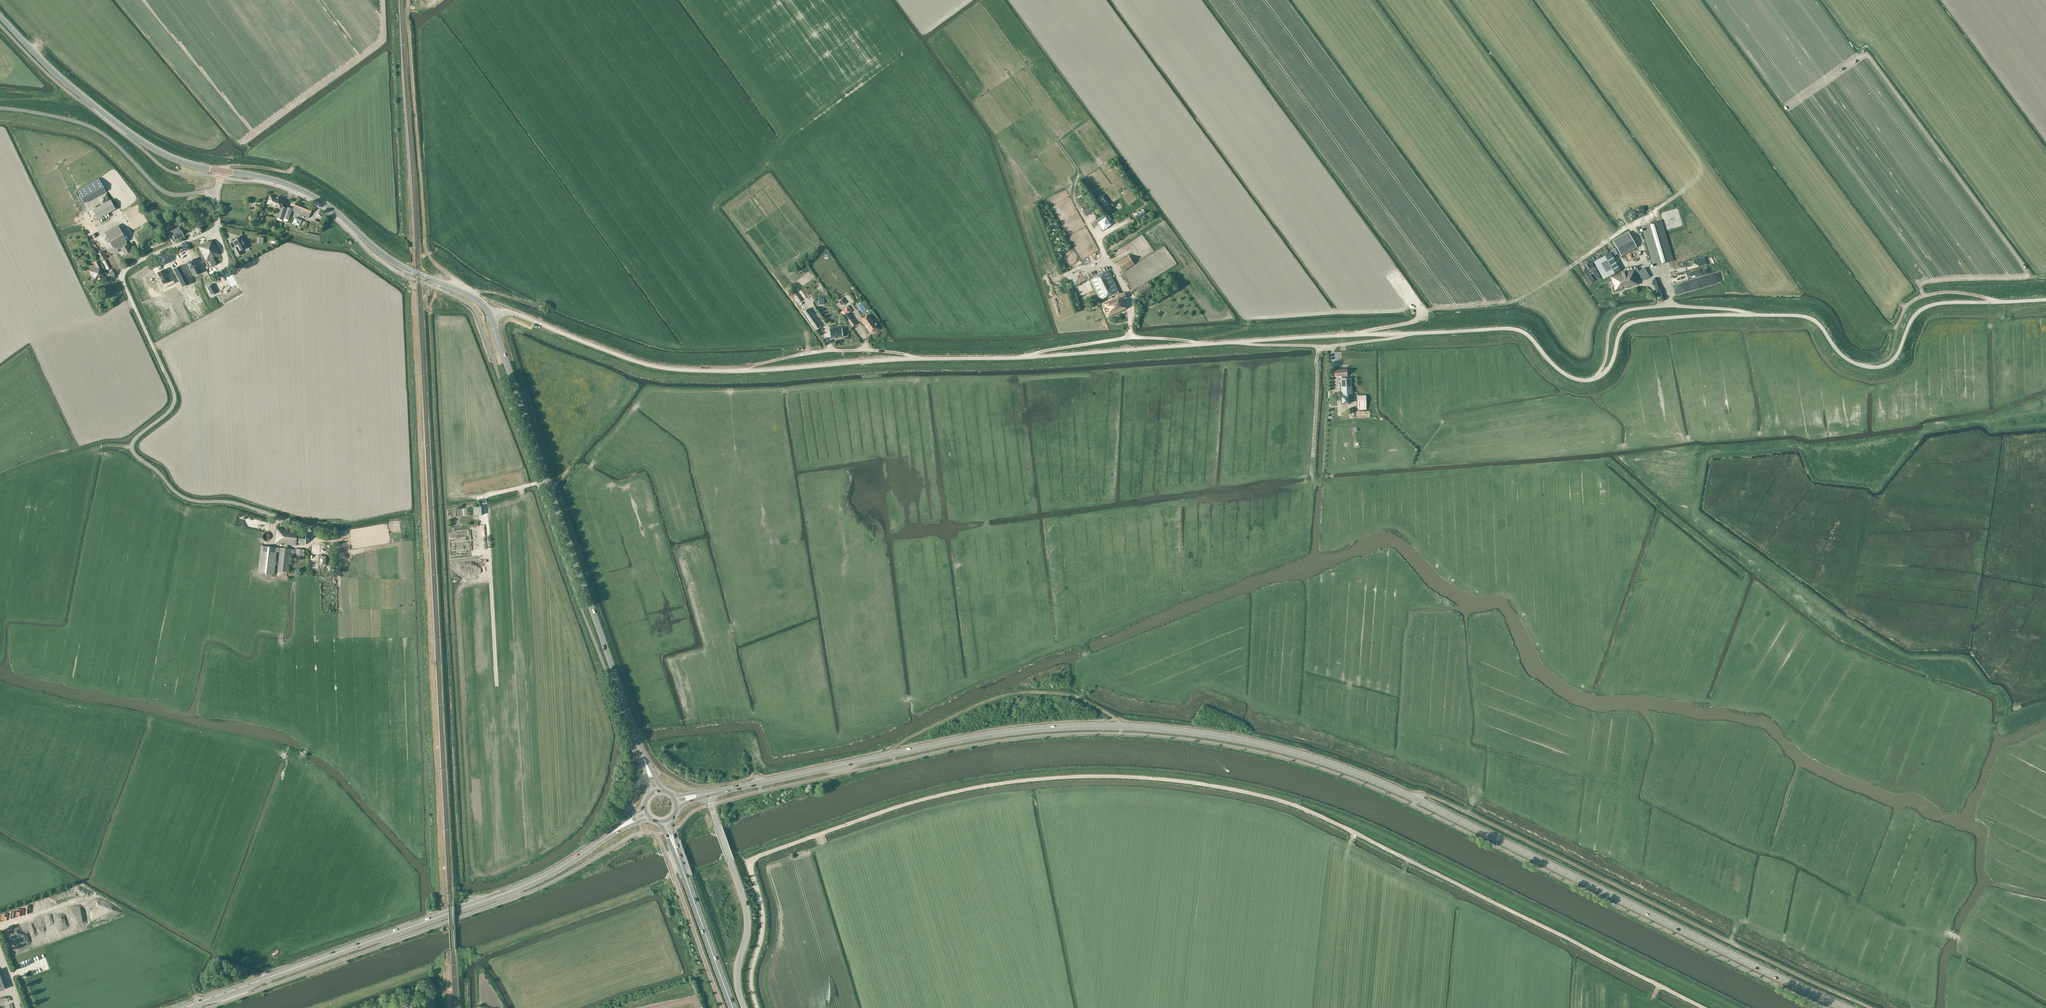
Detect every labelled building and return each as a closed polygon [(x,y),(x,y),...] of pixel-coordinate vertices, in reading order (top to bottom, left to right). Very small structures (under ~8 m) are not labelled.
[(99,179),(97,180),(77,191),(83,203),(105,191),(99,179)] [(287,208),(283,207),(285,201),(280,198),(280,197),(277,196),(277,197),(270,195),(267,204),(281,209),(277,218),(283,220),(287,208)] [(1102,196),(1098,199),(1105,208),(1109,206),(1102,196)] [(97,219),(115,209),(110,200),(92,210),(97,219)] [(310,213),(312,209),(296,202),(294,207),(292,211),(309,217),(310,213)] [(288,220),(293,208),(288,207),(284,218),(288,220)] [(293,218),(291,224),(299,227),(301,220),(293,218)] [(1662,220),(1642,226),(1653,266),(1673,260),(1662,220)] [(169,234),(164,225),(161,227),(165,236),(169,234)] [(126,241),(119,227),(106,234),(114,248),(115,247),(117,250),(121,248),(124,254),(131,251),(126,241)] [(183,235),(181,231),(179,227),(169,232),(172,238),(173,237),(175,240),(183,235)] [(1629,233),(1613,241),(1621,255),(1636,246),(1629,233)] [(235,247),(233,249),(232,249),(237,256),(242,254),(240,251),(246,247),(241,236),(232,241),(235,247)] [(203,263),(210,260),(213,258),(220,254),(212,240),(208,242),(208,241),(195,248),(203,263)] [(103,251),(97,254),(101,261),(107,258),(103,251)] [(1604,279),(1609,276),(1620,270),(1611,253),(1594,261),(1604,279)] [(1128,256),(1118,262),(1123,271),(1133,265),(1128,256)] [(1700,263),(1699,259),(1679,263),(1680,267),(1683,267),(1683,269),(1705,264),(1704,262),(1700,263)] [(193,260),(186,263),(193,276),(201,273),(197,265),(196,266),(193,260)] [(94,263),(95,267),(89,270),(92,277),(90,278),(92,282),(105,276),(98,261),(94,263)] [(180,267),(173,270),(181,285),(188,282),(180,267)] [(1638,284),(1637,279),(1642,278),(1643,281),(1650,277),(1645,268),(1638,271),(1637,268),(1610,276),(1615,291),(1638,284)] [(164,269),(157,273),(161,281),(163,284),(165,283),(167,287),(175,283),(170,273),(167,275),(166,273),(164,269)] [(1125,304),(1121,295),(1117,296),(1115,292),(1119,291),(1109,270),(1090,280),(1100,300),(1109,295),(1111,299),(1102,304),(1108,317),(1127,309),(1125,304)] [(1148,283),(1137,289),(1140,295),(1151,288),(1148,283)] [(197,293),(185,300),(187,305),(200,299),(197,293)] [(851,311),(848,306),(840,312),(843,316),(851,311)] [(807,307),(803,311),(815,329),(820,326),(807,307)] [(194,316),(193,314),(190,315),(188,308),(184,310),(188,318),(194,316)] [(875,323),(868,315),(861,320),(870,332),(873,330),(874,332),(879,329),(876,325),(876,324),(875,323)] [(830,329),(831,339),(842,337),(842,334),(846,334),(846,328),(842,328),(841,327),(830,329)] [(1351,378),(1347,379),(1342,379),(1341,379),(1343,404),(1350,403),(1349,394),(1352,394),(1351,378)] [(1358,406),(1366,406),(1366,400),(1366,397),(1358,397),(1358,400),(1358,406)] [(481,506),(473,506),(473,514),(481,514),(481,506)] [(296,545),(297,543),(298,532),(298,530),(277,528),(275,543),(284,544),(288,544),(296,545)] [(298,532),(297,543),(305,544),(307,533),(298,532)] [(280,552),(280,548),(261,545),(258,572),(274,574),(277,552),(280,552)] [(290,554),(294,554),(295,554),(295,549),(291,549),(287,548),(284,548),(280,547),(280,548),(280,552),(278,571),(288,572),(290,554)] [(295,554),(294,554),(294,555),(304,556),(305,549),(295,548),(295,549),(295,554)]
